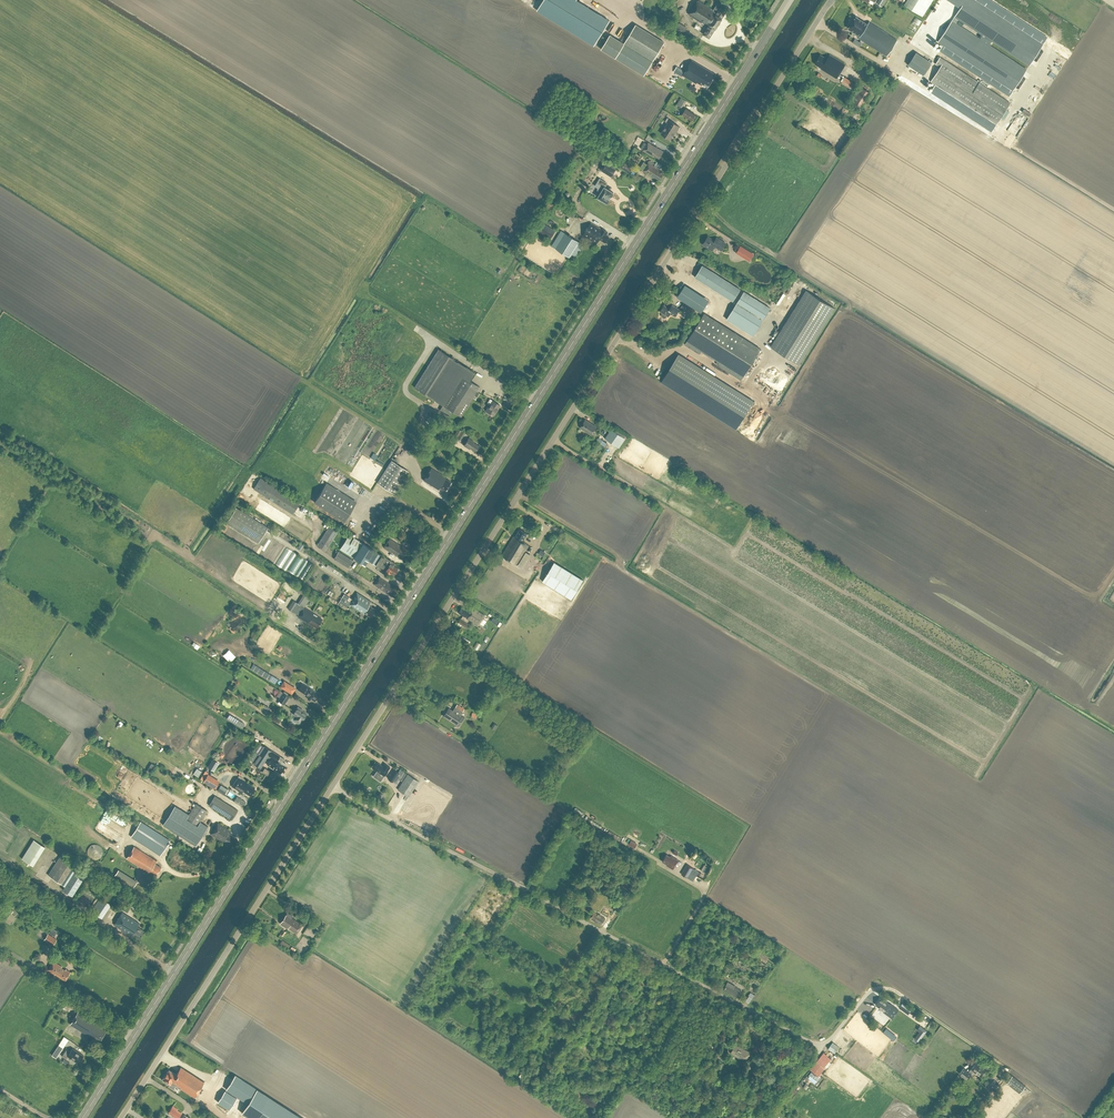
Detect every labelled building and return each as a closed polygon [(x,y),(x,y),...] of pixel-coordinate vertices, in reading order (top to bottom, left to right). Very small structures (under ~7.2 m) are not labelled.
[(603,31),(609,20),(603,16),(577,0),(543,0),(537,9),(594,44),(603,31)] [(689,13),(689,14),(704,24),(699,31),(709,38),(728,8),(718,1),(713,9),(699,0),(697,0),(693,6),(689,13)] [(886,0),(878,0),(877,3),(878,3),(876,6),(879,8),(881,5),(882,6),(886,0)] [(933,0),(911,0),(908,6),(923,15),(933,0)] [(1026,71),(1028,69),(957,23),(959,20),(1030,66),(1031,64),(1041,48),(1044,44),(1043,44),(976,0),(949,0),(960,8),(954,17),(952,20),(938,42),(1013,91),(1026,71)] [(867,23),(856,16),(848,28),(860,36),(858,38),(886,56),(897,39),(869,21),(867,23)] [(921,31),(928,19),(922,16),(915,27),(921,31)] [(610,35),(601,49),(644,75),(653,61),(664,41),(635,24),(624,43),(610,35)] [(678,25),(675,30),(683,35),(686,30),(678,25)] [(916,52),(908,65),(924,75),(932,62),(916,52)] [(820,54),(814,63),(817,65),(821,68),(820,69),(836,78),(845,64),(829,54),(827,58),(820,54)] [(931,80),(997,123),(1000,117),(1004,120),(1009,112),(1005,109),(1011,101),(940,56),(936,63),(941,66),(931,80)] [(708,87),(715,74),(691,60),(682,75),(696,83),(697,82),(701,85),(702,83),(708,87)] [(900,70),(917,78),(919,73),(902,65),(900,70)] [(855,90),(858,85),(845,77),(841,83),(855,90)] [(841,91),(845,87),(837,78),(832,83),(841,91)] [(870,92),(859,85),(850,101),(861,108),(870,92)] [(682,108),(687,101),(681,97),(677,104),(682,108)] [(692,120),(694,118),(694,117),(695,116),(695,115),(696,114),(686,108),(682,114),(692,120)] [(1031,114),(1023,109),(1021,112),(1029,117),(1031,114)] [(675,133),(680,126),(668,119),(663,129),(661,133),(671,139),(674,133),(675,133)] [(659,158),(664,151),(648,142),(643,150),(653,156),(653,155),(659,158)] [(660,168),(649,161),(647,163),(644,161),(640,167),(643,169),(643,170),(653,177),(654,176),(659,179),(660,178),(661,178),(663,175),(663,174),(664,173),(659,169),(660,168)] [(630,172),(633,167),(625,162),(622,167),(630,172)] [(607,163),(602,170),(611,176),(616,169),(607,163)] [(596,185),(599,187),(598,189),(599,191),(601,192),(598,197),(599,198),(600,199),(602,200),(603,200),(607,202),(613,192),(605,187),(607,183),(600,178),(596,185)] [(598,191),(592,188),(595,182),(590,180),(585,188),(589,190),(588,194),(591,195),(588,200),(594,203),(598,195),(596,194),(598,191)] [(538,219),(533,228),(550,239),(555,230),(538,219)] [(602,229),(590,222),(583,235),(597,243),(599,238),(605,242),(608,236),(606,234),(607,231),(602,228),(602,229)] [(551,246),(570,257),(573,259),(583,244),(580,242),(561,230),(551,246)] [(714,240),(708,236),(703,244),(712,250),(714,246),(721,250),(726,243),(716,237),(714,240)] [(741,245),(737,252),(750,261),(755,254),(741,245)] [(729,251),(727,256),(741,264),(744,259),(729,251)] [(742,293),(739,291),(740,289),(702,265),(695,277),(733,301),(734,299),(737,301),(726,319),(753,335),(770,308),(744,291),(742,293)] [(701,313),(710,299),(685,284),(677,297),(701,313)] [(800,364),(835,308),(806,291),(771,347),(800,364)] [(778,306),(785,294),(783,293),(776,305),(778,306)] [(679,309),(672,304),(670,308),(664,305),(660,311),(662,313),(661,314),(661,315),(662,316),(664,317),(665,317),(666,317),(667,315),(668,316),(670,313),(675,316),(679,309)] [(689,313),(691,309),(683,304),(680,308),(689,313)] [(741,380),(761,349),(705,313),(685,344),(708,359),(709,357),(714,360),(713,362),(741,380)] [(461,416),(480,386),(470,379),(475,372),(439,349),(414,387),(443,405),(439,410),(449,416),(452,410),(461,416)] [(679,353),(661,381),(736,429),(754,400),(679,353)] [(780,381),(783,377),(776,371),(773,375),(780,381)] [(493,415),(500,405),(490,398),(487,402),(489,404),(485,410),(493,415)] [(591,434),(596,426),(585,419),(580,427),(591,434)] [(460,441),(465,433),(458,429),(453,436),(460,441)] [(626,435),(617,429),(615,432),(612,429),(606,438),(618,447),(626,435)] [(359,457),(372,434),(367,431),(354,454),(359,457)] [(475,451),(478,445),(473,442),(474,441),(468,437),(463,445),(469,448),(470,447),(475,451)] [(341,440),(338,448),(342,450),(346,442),(341,440)] [(395,494),(409,471),(391,460),(377,483),(395,494)] [(446,490),(451,482),(445,478),(446,477),(431,467),(423,479),(438,489),(440,486),(446,490)] [(292,514),(299,503),(260,478),(253,489),(292,514)] [(343,481),(338,487),(343,490),(347,484),(343,481)] [(344,521),(357,501),(326,482),(314,502),(344,521)] [(258,542),(268,527),(236,507),(227,522),(258,542)] [(300,531),(265,509),(259,519),(290,538),(294,541),(300,531)] [(392,532),(395,527),(389,523),(386,528),(389,529),(388,530),(392,532)] [(326,550),(339,530),(330,524),(317,545),(326,550)] [(523,541),(527,533),(520,528),(515,536),(513,535),(501,555),(517,564),(529,545),(523,541)] [(396,570),(397,570),(398,568),(397,567),(394,565),(395,563),(349,533),(340,549),(365,565),(365,564),(368,559),(379,566),(378,568),(384,571),(385,570),(389,573),(390,571),(394,574),(396,570)] [(401,546),(401,545),(390,538),(383,547),(391,552),(396,555),(398,553),(403,556),(408,548),(403,544),(401,546)] [(274,566),(278,568),(286,553),(283,551),(274,566)] [(352,560),(338,551),(333,558),(348,567),(352,560)] [(571,599),(583,579),(564,567),(554,561),(542,581),(552,587),(571,599)] [(390,594),(395,586),(379,576),(374,585),(385,592),(385,591),(390,594)] [(371,617),(376,609),(369,604),(371,601),(357,592),(349,604),(363,613),(363,612),(371,617)] [(350,601),(342,596),(337,604),(346,610),(350,605),(348,604),(350,601)] [(300,604),(297,603),(293,600),(291,602),(288,608),(294,612),(300,604)] [(303,606),(300,604),(294,612),(298,614),(297,616),(316,627),(322,618),(304,606),(303,606)] [(484,614),(471,606),(468,610),(462,606),(458,612),(478,625),(479,622),(483,625),(486,620),(482,618),(484,614)] [(466,627),(468,624),(460,619),(458,622),(466,627)] [(275,684),(278,679),(272,675),(269,680),(275,684)] [(260,681),(266,685),(269,680),(262,676),(260,681)] [(316,699),(319,694),(306,686),(302,692),(309,697),(314,701),(316,699)] [(284,704),(288,697),(282,693),(277,700),(284,704)] [(302,706),(313,709),(314,705),(307,702),(308,699),(302,697),(301,700),(303,701),(302,706)] [(460,715),(464,708),(457,704),(453,710),(448,707),(443,715),(455,723),(454,724),(458,726),(464,717),(460,715)] [(302,720),(307,713),(303,710),(304,709),(298,705),(292,713),(296,715),(294,719),(299,722),(301,719),(302,720)] [(289,727),(295,722),(288,714),(283,718),(289,727)] [(264,760),(268,762),(267,764),(280,772),(286,763),(282,760),(284,758),(271,750),(271,749),(264,745),(256,757),(252,755),(249,759),(253,762),(260,767),(264,760)] [(213,758),(208,767),(214,770),(219,762),(213,758)] [(382,766),(377,762),(372,768),(383,776),(390,767),(384,763),(382,766)] [(394,769),(388,778),(395,783),(401,774),(399,773),(399,772),(394,769)] [(214,789),(219,781),(208,773),(203,781),(214,789)] [(408,796),(418,781),(407,774),(398,789),(408,796)] [(251,784),(238,776),(232,786),(242,792),(243,791),(250,795),(255,788),(254,788),(255,786),(251,784)] [(178,794),(185,790),(181,783),(174,787),(178,794)] [(227,789),(220,785),(217,790),(224,794),(227,789)] [(231,819),(238,809),(215,795),(209,805),(231,819)] [(201,821),(207,810),(196,803),(189,814),(186,819),(187,819),(197,825),(198,826),(201,821)] [(172,810),(163,824),(196,844),(205,830),(198,826),(197,825),(187,819),(186,819),(172,810)] [(161,855),(170,840),(140,821),(131,837),(161,855)] [(229,845),(233,838),(228,834),(231,830),(218,822),(210,833),(229,845)] [(33,865),(45,846),(34,839),(22,858),(33,865)] [(87,850),(87,853),(88,855),(90,857),(92,859),(95,859),(97,859),(99,858),(101,856),(102,854),(103,851),(102,849),(101,847),(99,845),(97,844),(95,844),(92,844),(90,845),(88,847),(87,850)] [(156,876),(161,867),(155,863),(156,861),(134,846),(126,858),(150,874),(151,873),(156,876)] [(670,857),(667,854),(663,861),(667,864),(667,865),(673,869),(678,860),(671,856),(670,857)] [(72,895),(86,873),(60,856),(48,874),(65,885),(62,889),(72,895)] [(690,872),(696,875),(699,871),(687,864),(681,874),(687,877),(690,872)] [(704,865),(701,870),(706,873),(709,868),(704,865)] [(45,880),(46,878),(43,875),(46,871),(42,868),(38,875),(45,880)] [(113,875),(101,868),(99,872),(111,879),(113,875)] [(693,881),(696,875),(690,872),(687,877),(693,881)] [(617,912),(623,903),(618,900),(613,909),(617,912)] [(601,925),(605,918),(594,911),(590,918),(595,921),(594,921),(601,925)] [(139,939),(144,930),(137,926),(140,923),(122,912),(114,925),(131,936),(132,934),(139,939)] [(296,933),(302,925),(291,917),(292,915),(287,912),(280,923),(287,928),(288,927),(296,933)] [(316,921),(308,915),(305,919),(318,927),(320,924),(319,923),(320,922),(316,920),(316,921)] [(53,944),(56,939),(48,933),(44,939),(53,944)] [(65,969),(61,966),(53,960),(47,970),(54,974),(55,973),(64,980),(70,971),(66,968),(65,969)] [(737,997),(740,990),(734,986),(734,985),(728,982),(724,989),(737,997)] [(749,1003),(756,993),(751,990),(748,995),(749,995),(745,1000),(749,1003)] [(889,1003),(881,997),(876,1004),(884,1010),(883,1011),(891,1017),(898,1009),(890,1002),(889,1003)] [(100,1040),(106,1030),(100,1026),(101,1025),(78,1010),(70,1024),(93,1038),(94,1037),(100,1040)] [(920,1026),(917,1030),(919,1032),(914,1039),(919,1042),(927,1031),(920,1026)] [(758,1053),(762,1047),(756,1043),(752,1050),(758,1053)] [(48,1059),(54,1047),(49,1044),(42,1056),(48,1059)] [(59,1044),(51,1055),(56,1058),(63,1047),(59,1044)] [(745,1060),(750,1052),(735,1044),(731,1052),(745,1060)] [(67,1048),(62,1055),(66,1058),(67,1055),(78,1062),(83,1054),(72,1047),(70,1051),(67,1048)] [(719,1059),(723,1053),(719,1050),(715,1056),(719,1059)] [(831,1058),(829,1057),(823,1052),(816,1061),(809,1069),(811,1070),(809,1073),(809,1074),(813,1077),(816,1080),(817,1080),(819,1077),(818,1076),(824,1068),(823,1067),(831,1058)] [(968,1078),(974,1070),(976,1071),(975,1072),(981,1076),(987,1068),(981,1064),(980,1065),(976,1062),(969,1071),(964,1067),(960,1072),(968,1078)] [(169,1069),(162,1079),(170,1084),(169,1085),(170,1086),(173,1088),(174,1088),(174,1087),(175,1086),(175,1085),(194,1097),(204,1082),(180,1066),(176,1073),(169,1069)] [(235,1074),(226,1089),(248,1103),(257,1088),(235,1074)] [(1019,1092),(1025,1085),(1012,1075),(1006,1082),(1019,1092)] [(1000,1083),(998,1087),(1012,1095),(1014,1091),(1000,1083)] [(242,1112),(251,1117),(295,1117),(298,1114),(269,1096),(257,1088),(248,1103),(242,1112)] [(229,1109),(237,1097),(225,1090),(218,1101),(229,1109)] [(983,1111),(990,1103),(984,1099),(978,1107),(983,1111)] [(181,1112),(177,1109),(177,1108),(173,1105),(168,1111),(169,1112),(168,1114),(172,1117),(173,1116),(176,1117),(177,1117),(181,1112)]
